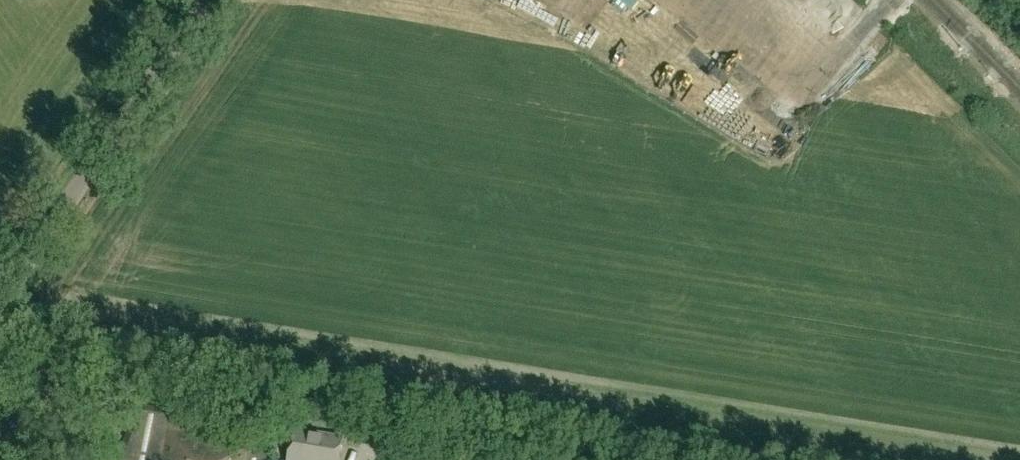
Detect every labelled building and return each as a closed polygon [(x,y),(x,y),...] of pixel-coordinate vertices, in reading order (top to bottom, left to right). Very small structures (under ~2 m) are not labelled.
[(257,443),(187,431),(190,418),(138,408),(118,459),(267,459),(268,451),(256,449),(257,443)] [(289,459),(338,459),(342,439),(293,431),(289,459)]
